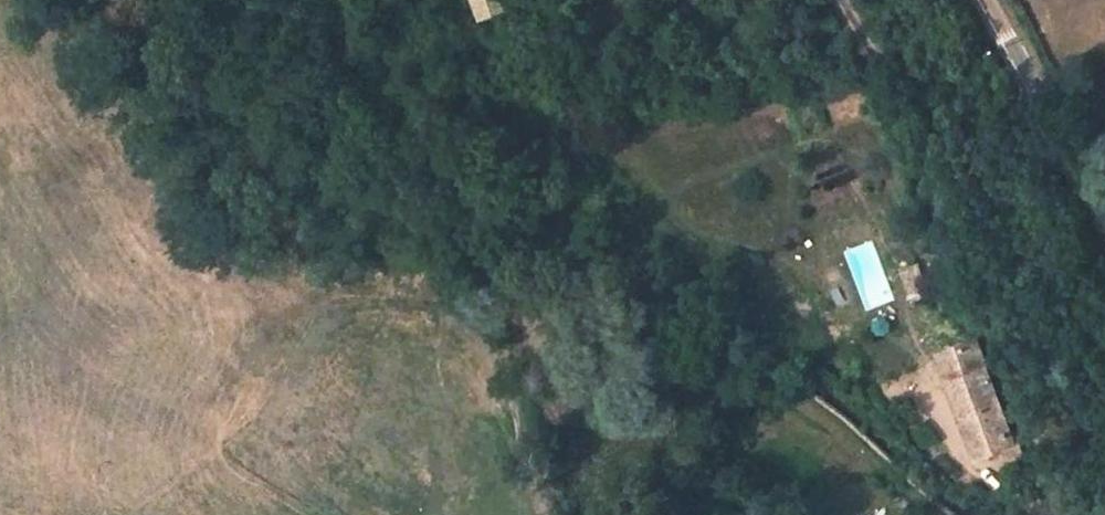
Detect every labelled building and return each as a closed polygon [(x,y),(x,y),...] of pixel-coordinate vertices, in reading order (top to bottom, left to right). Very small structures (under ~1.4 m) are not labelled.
[(487,16),(512,6),(510,0),(481,0),(487,16)] [(1019,442),(978,339),(941,354),(982,456),(1003,448),(1014,475),(1031,468),(1021,441),(1019,442)]
